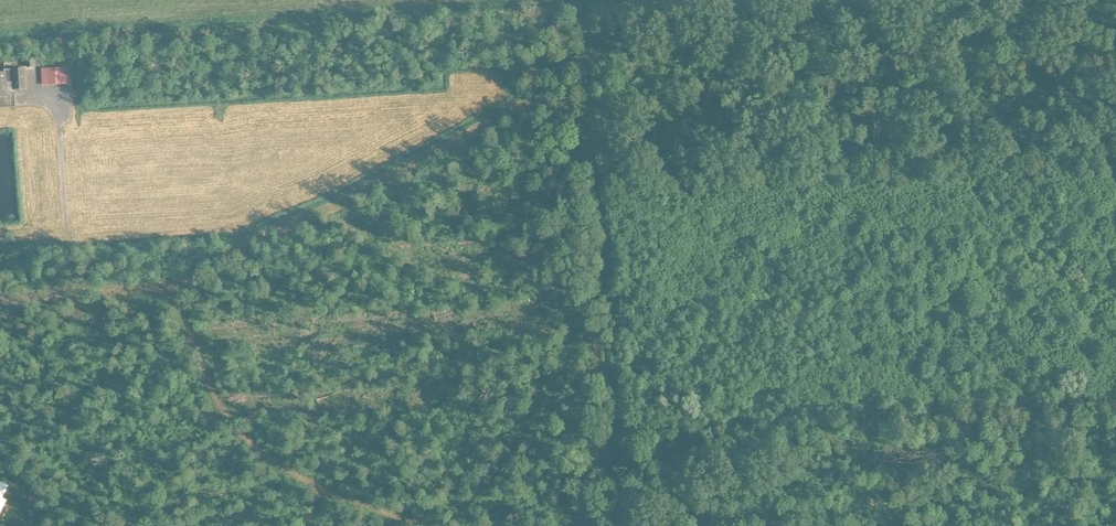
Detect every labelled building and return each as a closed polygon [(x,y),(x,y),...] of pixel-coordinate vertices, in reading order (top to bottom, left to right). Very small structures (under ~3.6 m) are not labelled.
[(28,83),(28,74),(8,75),(8,78),(0,78),(0,99),(10,98),(9,81),(16,81),(17,91),(29,90),(28,83)] [(5,503),(12,490),(0,484),(0,519),(2,520),(9,505),(5,503)]
